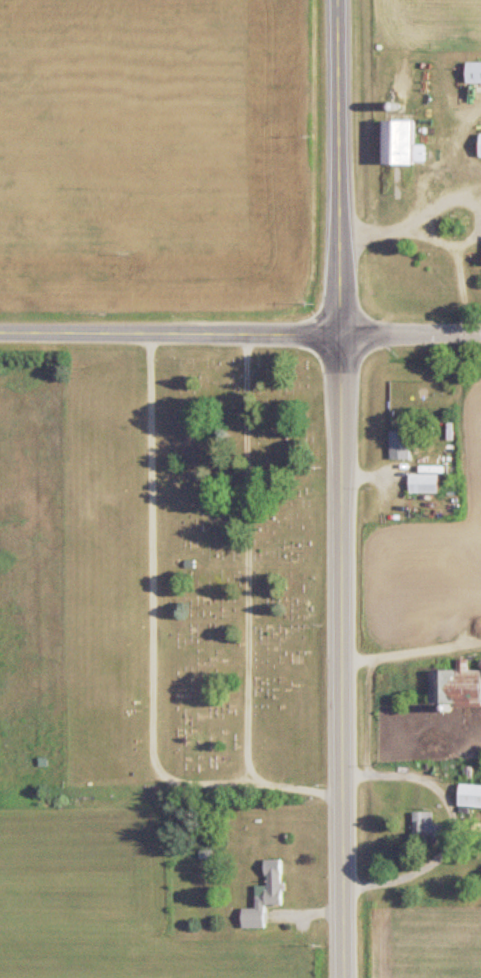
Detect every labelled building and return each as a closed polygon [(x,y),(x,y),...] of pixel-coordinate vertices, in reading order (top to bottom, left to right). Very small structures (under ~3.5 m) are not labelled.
[(480,82),(480,61),(469,61),(469,82),(480,82)] [(387,163),(417,163),(417,119),(387,119),(387,163)] [(391,431),(391,459),(411,459),(411,431),(391,431)] [(439,474),(411,474),(411,493),(439,493),(439,474)] [(435,706),(480,706),(480,670),(470,670),(470,659),(459,659),(459,670),(435,670),(435,706)] [(480,807),(480,784),(462,784),(462,806),(480,807)] [(436,812),(415,812),(415,837),(449,837),(449,825),(436,825),(436,812)] [(284,859),(267,860),(268,885),(257,885),(257,908),(244,908),(244,928),(267,927),(267,905),(284,905),(284,859)]
